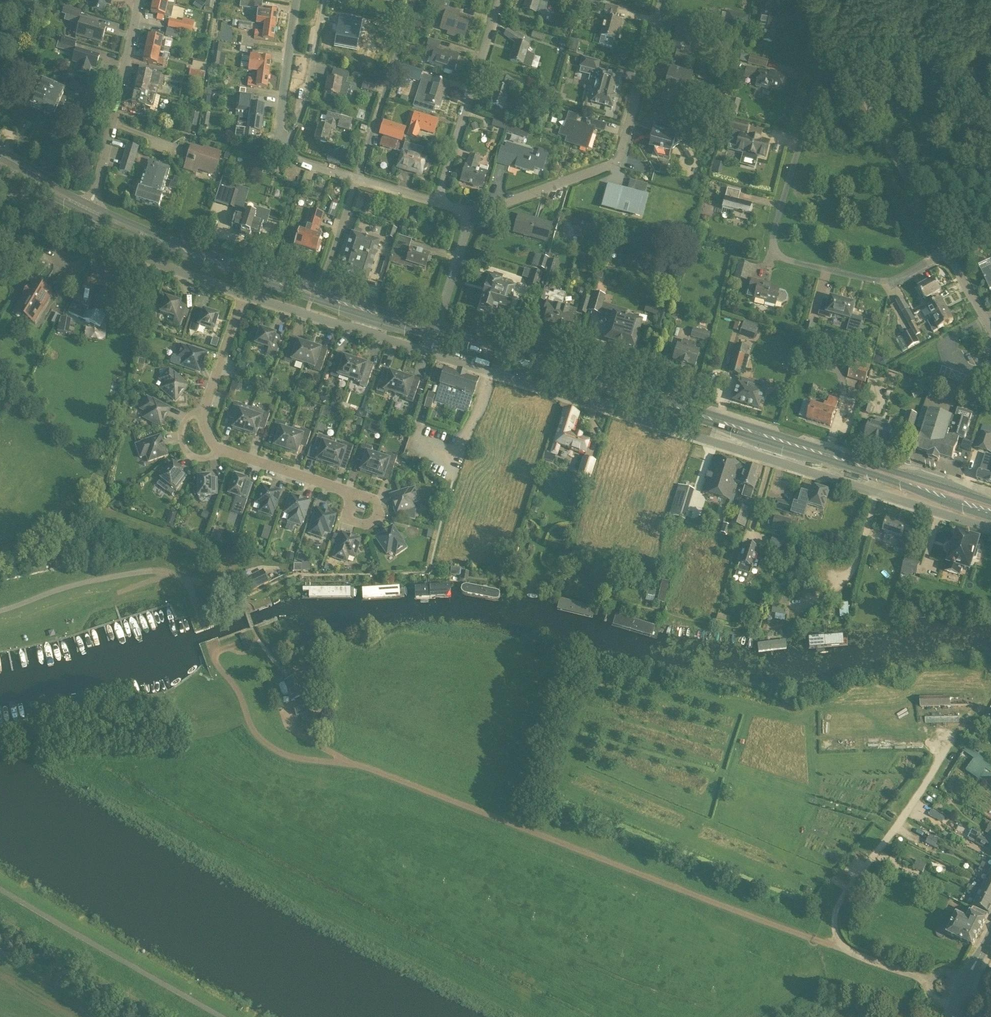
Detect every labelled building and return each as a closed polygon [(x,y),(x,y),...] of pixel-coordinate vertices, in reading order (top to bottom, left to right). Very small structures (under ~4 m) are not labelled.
[(94,0),(91,8),(103,12),(105,4),(110,5),(111,1),(111,0),(93,0),(94,0)] [(164,16),(167,3),(154,0),(151,13),(157,15),(156,20),(162,21),(163,16),(164,16)] [(213,4),(214,0),(206,0),(205,8),(213,9),(213,4)] [(257,0),(236,0),(235,7),(255,10),(257,0)] [(473,19),(456,14),(456,11),(447,8),(448,3),(438,0),(428,0),(426,5),(439,9),(438,13),(444,15),(439,29),(447,31),(446,34),(457,37),(457,34),(464,36),(467,27),(470,28),(473,19)] [(548,0),(526,0),(523,9),(536,13),(540,1),(547,3),(548,0)] [(567,9),(577,12),(581,0),(569,0),(567,9)] [(205,4),(200,1),(195,7),(201,11),(205,4)] [(771,42),(778,14),(775,13),(776,7),(764,3),(756,32),(764,34),(763,40),(771,42)] [(615,19),(618,7),(606,4),(604,11),(607,12),(606,17),(599,42),(612,46),(613,39),(615,32),(618,32),(621,21),(615,19)] [(79,18),(79,17),(81,11),(64,6),(62,13),(79,18)] [(265,25),(275,26),(277,11),(267,10),(258,8),(256,23),(265,24),(265,25)] [(723,28),(744,34),(748,17),(727,11),(723,28)] [(356,51),(359,35),(352,34),(355,19),(340,16),(334,47),(356,51)] [(25,18),(23,25),(37,29),(39,22),(25,18)] [(104,32),(105,27),(93,23),(94,21),(81,18),(76,35),(101,42),(104,32)] [(193,25),(170,20),(169,22),(168,27),(179,29),(183,30),(191,32),(193,25)] [(687,52),(694,26),(678,22),(671,48),(687,52)] [(273,41),(275,26),(265,25),(264,31),(255,30),(254,38),(273,41)] [(23,37),(26,28),(22,26),(20,26),(16,35),(23,37)] [(177,38),(179,30),(167,28),(165,36),(177,38)] [(515,35),(508,29),(504,35),(515,44),(510,61),(522,65),(528,46),(520,43),(524,38),(517,33),(515,35)] [(146,48),(159,51),(162,38),(163,33),(156,31),(155,37),(149,35),(146,48)] [(540,40),(542,34),(533,31),(531,37),(540,40)] [(75,48),(77,41),(62,37),(60,44),(75,48)] [(576,54),(579,41),(572,39),(569,52),(576,54)] [(450,55),(428,47),(425,55),(433,57),(431,64),(453,71),(458,55),(450,53),(450,55)] [(158,58),(159,51),(146,48),(143,62),(157,64),(163,65),(164,60),(158,58)] [(95,68),(99,55),(76,49),(73,61),(79,63),(77,72),(88,75),(90,67),(95,68)] [(224,65),(225,54),(213,53),(211,64),(224,65)] [(258,72),(269,74),(271,59),(250,56),(248,71),(258,72)] [(749,57),(746,56),(745,62),(748,63),(748,64),(766,68),(768,61),(750,56),(749,57)] [(596,71),(599,63),(582,58),(580,67),(596,71)] [(22,69),(8,63),(5,70),(19,76),(22,69)] [(760,70),(746,67),(744,77),(757,81),(756,86),(771,90),(771,87),(780,89),(783,76),(775,74),(775,72),(771,71),(770,73),(760,70)] [(156,96),(157,88),(160,89),(163,77),(160,76),(162,70),(150,68),(148,74),(139,71),(136,84),(135,84),(134,89),(135,89),(135,91),(156,96)] [(691,104),(693,95),(686,93),(692,74),(670,68),(661,100),(683,106),(684,103),(691,104)] [(617,89),(620,77),(599,71),(596,83),(594,82),(591,90),(594,91),(590,103),(612,108),(615,96),(613,96),(615,88),(617,89)] [(267,88),(269,74),(258,72),(257,79),(248,78),(247,86),(267,88)] [(338,96),(342,74),(332,72),(331,79),(328,79),(325,94),(338,96)] [(706,81),(708,75),(699,73),(698,79),(706,81)] [(516,88),(519,81),(506,76),(503,83),(505,84),(504,88),(495,86),(489,105),(503,109),(509,90),(510,86),(516,88)] [(374,92),(377,82),(364,78),(361,88),(374,92)] [(446,94),(449,84),(431,78),(428,88),(426,87),(421,102),(438,107),(443,93),(446,94)] [(42,111),(52,86),(42,81),(41,83),(34,80),(25,102),(31,105),(31,107),(42,111)] [(83,92),(85,86),(71,83),(70,89),(83,92)] [(52,86),(42,111),(45,113),(44,115),(53,119),(53,118),(57,120),(66,99),(62,97),(65,92),(52,86)] [(159,97),(156,96),(135,91),(134,93),(133,93),(132,98),(133,98),(132,105),(144,107),(144,109),(146,110),(156,112),(159,97)] [(238,94),(235,116),(249,118),(262,120),(263,118),(264,118),(264,113),(263,112),(264,106),(253,105),(254,96),(238,94)] [(196,127),(199,114),(191,113),(188,125),(196,127)] [(208,127),(210,114),(203,113),(201,126),(208,127)] [(349,132),(352,120),(327,113),(325,122),(328,123),(326,128),(319,125),(315,140),(327,143),(330,129),(335,131),(336,125),(338,126),(337,128),(349,132)] [(433,133),(437,120),(415,113),(407,135),(417,138),(420,129),(433,133)] [(580,124),(575,122),(577,115),(568,113),(563,128),(560,127),(558,135),(566,137),(564,143),(586,150),(594,128),(580,123),(580,124)] [(262,127),(263,122),(262,122),(262,120),(249,118),(248,125),(238,124),(236,138),(254,140),(255,133),(260,133),(261,127),(262,127)] [(506,130),(508,122),(494,118),(491,126),(506,130)] [(746,123),(728,118),(725,128),(733,130),(730,143),(737,145),(735,149),(743,151),(742,156),(755,160),(757,155),(764,157),(768,141),(743,135),(746,123)] [(607,129),(608,122),(592,119),(590,125),(607,129)] [(401,142),(404,135),(399,133),(401,126),(383,120),(378,135),(383,136),(395,140),(401,142)] [(519,127),(508,124),(506,132),(516,135),(519,127)] [(673,134),(653,129),(649,141),(650,141),(648,148),(670,154),(672,148),(689,138),(690,135),(674,130),(673,134)] [(394,150),(397,142),(395,141),(383,138),(382,138),(379,146),(394,150)] [(130,174),(138,147),(128,144),(119,171),(130,174)] [(532,151),(506,144),(505,149),(501,148),(497,162),(509,166),(510,163),(516,165),(515,167),(533,173),(534,168),(542,171),(548,152),(539,150),(536,158),(530,156),(532,151)] [(207,151),(191,146),(184,168),(196,172),(197,169),(214,174),(220,154),(208,150),(207,151)] [(421,174),(425,159),(402,151),(397,167),(421,174)] [(476,169),(480,158),(470,154),(466,166),(465,165),(460,181),(473,185),(473,187),(479,189),(479,187),(482,187),(486,172),(476,169)] [(341,158),(328,155),(327,161),(339,164),(341,158)] [(142,182),(163,188),(170,168),(161,165),(159,170),(153,168),(155,162),(149,160),(142,182)] [(176,189),(179,178),(174,177),(173,181),(171,181),(169,187),(176,189)] [(161,196),(163,188),(142,182),(139,189),(136,200),(158,207),(162,196),(161,196)] [(607,201),(606,207),(622,211),(624,204),(630,205),(628,213),(639,216),(645,194),(646,191),(628,186),(626,191),(611,187),(610,191),(606,190),(604,200),(607,201)] [(234,208),(239,192),(223,187),(219,203),(234,208)] [(383,208),(385,202),(379,200),(380,198),(366,193),(363,204),(377,208),(377,206),(383,208)] [(750,211),(752,206),(724,199),(721,208),(732,211),(730,217),(747,221),(749,211),(750,211)] [(246,211),(237,208),(231,226),(240,229),(238,236),(248,239),(250,232),(259,235),(263,222),(265,217),(256,214),(246,211)] [(314,220),(317,211),(309,209),(305,224),(302,223),(300,230),(299,230),(296,239),(294,238),(293,244),(295,244),(294,246),(305,249),(312,228),(309,228),(312,219),(314,220)] [(312,228),(305,249),(315,252),(316,251),(318,252),(321,241),(319,240),(320,236),(317,235),(324,213),(317,211),(314,220),(312,219),(309,228),(312,228)] [(546,239),(550,225),(519,216),(515,230),(546,239)] [(581,224),(583,219),(575,216),(572,225),(579,227),(580,224),(581,224)] [(393,239),(397,229),(390,226),(386,237),(393,239)] [(361,236),(362,230),(355,228),(353,234),(352,233),(339,273),(366,282),(379,242),(361,236)] [(424,270),(429,256),(407,249),(410,240),(398,236),(390,262),(406,267),(406,266),(414,269),(415,267),(424,270)] [(542,256),(538,267),(545,270),(548,258),(542,256)] [(544,272),(536,299),(544,302),(544,301),(547,302),(543,315),(546,316),(544,322),(554,326),(560,305),(562,305),(565,294),(554,290),(553,293),(549,292),(550,289),(551,290),(559,262),(548,259),(544,272)] [(979,266),(990,290),(990,260),(979,266)] [(746,279),(750,264),(738,261),(734,276),(746,279)] [(602,280),(604,271),(598,269),(595,278),(602,280)] [(532,270),(527,285),(538,288),(543,274),(532,270)] [(500,283),(502,276),(494,273),(491,280),(489,280),(487,287),(486,287),(482,299),(483,300),(480,308),(491,312),(492,310),(496,311),(497,314),(504,316),(506,314),(507,312),(508,312),(512,300),(515,290),(499,285),(500,283)] [(781,305),(786,302),(787,297),(785,292),(778,290),(779,289),(764,285),(765,281),(751,278),(747,290),(755,293),(754,298),(765,301),(764,307),(774,309),(775,303),(781,305)] [(935,303),(941,299),(937,293),(941,291),(934,279),(919,287),(918,288),(925,300),(931,296),(935,303)] [(47,298),(50,293),(33,283),(16,310),(30,318),(43,296),(47,298)] [(112,315),(116,291),(94,287),(90,311),(97,313),(97,316),(86,313),(88,308),(74,301),(68,312),(100,328),(105,317),(103,316),(103,314),(112,315)] [(625,319),(627,311),(603,303),(605,296),(594,292),(588,311),(600,315),(600,313),(613,317),(605,341),(633,349),(640,324),(625,319)] [(585,314),(590,298),(583,296),(578,312),(585,314)] [(186,317),(187,313),(184,312),(186,306),(180,305),(180,302),(165,297),(160,313),(175,318),(173,322),(180,324),(182,316),(186,317)] [(902,312),(909,308),(902,297),(895,301),(902,312)] [(678,313),(682,300),(676,298),(673,311),(678,313)] [(855,304),(832,298),(830,302),(824,300),(819,315),(830,318),(831,314),(851,319),(848,330),(858,333),(862,319),(852,316),(855,304)] [(930,319),(947,310),(941,299),(935,303),(926,308),(930,315),(928,316),(930,319)] [(568,307),(562,305),(560,305),(554,326),(566,329),(568,322),(572,323),(576,310),(567,308),(568,307)] [(656,315),(659,308),(649,305),(646,312),(656,315)] [(202,312),(195,310),(188,330),(196,333),(198,326),(213,331),(218,315),(203,310),(202,312)] [(947,310),(930,319),(931,319),(927,321),(931,327),(935,324),(938,329),(953,321),(947,310)] [(660,313),(659,313),(655,327),(663,329),(667,315),(664,314),(660,313)] [(68,334),(71,319),(62,317),(58,323),(57,332),(68,334)] [(755,339),(759,326),(744,321),(739,334),(755,339)] [(909,324),(912,330),(917,327),(914,321),(909,324)] [(812,338),(815,324),(807,322),(805,322),(802,336),(812,338)] [(921,333),(917,327),(912,330),(901,336),(904,342),(908,349),(920,342),(916,336),(921,333)] [(708,341),(711,332),(693,328),(690,337),(708,341)] [(274,357),(280,338),(275,336),(275,334),(260,329),(254,344),(268,349),(266,355),(274,357)] [(825,333),(822,344),(832,347),(835,336),(825,333)] [(219,340),(213,338),(210,346),(216,348),(219,340)] [(303,364),(309,345),(303,343),(303,340),(298,338),(297,341),(291,339),(284,360),(291,363),(291,360),(303,364)] [(693,351),(695,344),(682,340),(680,347),(677,346),(672,361),(694,368),(699,352),(693,351)] [(186,347),(180,344),(175,358),(182,360),(180,366),(196,371),(197,371),(199,370),(201,366),(199,364),(203,351),(186,346),(186,347)] [(309,345),(303,364),(314,368),(313,370),(320,372),(327,351),(321,349),(321,346),(316,344),(315,347),(309,345)] [(744,374),(748,356),(746,356),(748,347),(735,344),(728,373),(740,375),(740,373),(744,374)] [(349,379),(355,360),(349,358),(350,356),(344,354),(343,356),(337,354),(330,376),(337,378),(338,375),(349,379)] [(888,359),(875,355),(873,362),(886,366),(888,359)] [(145,359),(138,357),(136,365),(144,367),(145,359)] [(355,360),(349,379),(360,383),(359,385),(366,388),(373,366),(367,364),(368,362),(362,360),(361,362),(355,360)] [(865,383),(870,369),(852,364),(848,378),(865,383)] [(173,373),(168,369),(159,379),(164,384),(160,388),(173,400),(176,400),(179,397),(178,394),(187,384),(174,373),(173,373)] [(395,394),(401,375),(395,373),(396,371),(390,369),(389,372),(383,369),(376,391),(383,393),(384,391),(395,394)] [(465,378),(466,374),(457,371),(456,375),(444,371),(439,385),(440,385),(437,395),(434,403),(467,413),(472,395),(473,395),(477,382),(465,378)] [(943,386),(946,376),(937,373),(934,384),(943,386)] [(401,375),(395,394),(406,398),(405,401),(412,403),(419,381),(413,379),(414,377),(408,375),(407,377),(401,375)] [(763,402),(768,385),(759,382),(757,389),(738,383),(732,401),(758,409),(760,401),(763,402)] [(815,396),(817,387),(810,385),(808,395),(815,396)] [(914,398),(923,394),(920,388),(911,392),(914,398)] [(430,410),(433,401),(435,396),(436,394),(429,392),(424,407),(430,410)] [(971,394),(963,392),(961,400),(968,402),(971,394)] [(835,410),(839,399),(830,396),(828,403),(825,402),(824,407),(812,403),(807,419),(830,426),(835,410)] [(152,400),(146,397),(140,409),(146,412),(143,418),(158,426),(159,425),(161,425),(163,421),(162,419),(168,407),(152,399),(152,400)] [(877,405),(877,403),(875,402),(874,401),(867,399),(863,412),(870,414),(875,415),(877,407),(877,406),(877,405)] [(244,432),(252,408),(234,402),(230,415),(236,417),(232,428),(244,432)] [(960,407),(958,415),(971,418),(972,410),(960,407)] [(252,408),(244,432),(255,436),(259,425),(265,427),(269,414),(252,408)] [(585,453),(589,441),(581,438),(582,436),(572,432),(578,413),(564,408),(550,453),(546,452),(545,458),(554,461),(555,455),(556,455),(559,445),(585,453)] [(954,417),(929,409),(917,449),(929,453),(928,457),(938,460),(940,456),(952,460),(959,437),(964,439),(970,421),(956,417),(954,416),(954,417)] [(912,433),(917,414),(907,411),(902,430),(912,433)] [(368,420),(370,415),(363,412),(361,418),(368,420)] [(433,424),(437,413),(431,412),(428,422),(433,424)] [(362,427),(365,421),(358,418),(356,425),(362,427)] [(285,450),(291,431),(284,429),(286,424),(275,420),(271,433),(277,435),(273,446),(285,450)] [(891,444),(894,436),(889,435),(892,428),(870,421),(865,437),(880,442),(880,444),(883,445),(885,443),(887,444),(887,443),(891,444)] [(378,434),(380,427),(366,422),(364,429),(378,434)] [(325,426),(319,424),(316,431),(323,433),(325,426)] [(983,424),(980,432),(979,431),(974,447),(990,453),(990,427),(983,424)] [(291,431),(285,450),(297,454),(300,443),(306,445),(311,432),(300,428),(298,434),(291,431)] [(327,464),(334,445),(327,443),(328,438),(318,434),(314,447),(319,449),(316,460),(327,464)] [(165,456),(164,455),(166,453),(165,449),(162,449),(158,436),(141,442),(135,445),(140,458),(146,456),(148,462),(165,456)] [(334,445),(327,464),(339,468),(343,457),(349,459),(353,446),(343,443),(341,448),(334,445)] [(371,475),(378,456),(370,453),(372,448),(362,445),(357,458),(363,460),(359,471),(371,475)] [(378,456),(371,475),(383,479),(387,467),(393,469),(397,456),(386,453),(385,458),(378,456)] [(740,483),(745,466),(714,456),(702,492),(729,500),(733,487),(735,481),(740,483)] [(590,480),(596,461),(582,457),(577,476),(590,480)] [(172,495),(176,490),(186,477),(181,473),(183,471),(172,463),(160,479),(161,479),(157,484),(172,495)] [(419,472),(422,468),(416,464),(414,467),(413,468),(419,472)] [(753,489),(757,477),(755,476),(757,469),(745,466),(739,484),(745,486),(741,496),(750,499),(753,489)] [(990,467),(985,466),(983,472),(980,470),(977,479),(990,483),(990,466),(990,467)] [(864,477),(851,473),(849,478),(862,482),(864,477)] [(210,478),(210,476),(197,476),(197,487),(195,488),(194,489),(194,490),(194,491),(194,492),(194,493),(194,494),(195,495),(198,495),(198,496),(211,496),(211,495),(217,495),(217,478),(210,478)] [(242,515),(247,500),(252,484),(246,482),(247,480),(234,476),(228,495),(236,497),(231,512),(242,515)] [(692,489),(694,482),(684,479),(682,486),(678,485),(669,515),(686,520),(694,490),(692,489)] [(268,489),(267,487),(263,485),(261,487),(260,487),(255,504),(261,506),(258,512),(272,516),(274,510),(275,510),(280,493),(268,489)] [(823,509),(828,491),(811,486),(809,495),(802,493),(798,505),(794,504),(794,505),(774,499),(772,508),(795,515),(803,517),(807,504),(823,509)] [(419,501),(415,487),(408,489),(399,492),(391,494),(396,507),(394,509),(395,513),(398,514),(415,509),(413,503),(419,501)] [(297,499),(296,496),(292,495),(290,497),(289,496),(284,513),(290,515),(288,521),(301,526),(303,519),(304,520),(309,503),(297,499)] [(124,504),(119,500),(114,505),(119,510),(124,504)] [(733,521),(746,526),(752,509),(739,505),(733,521)] [(209,514),(204,510),(201,517),(206,520),(209,514)] [(328,514),(315,510),(310,527),(308,533),(322,538),(324,532),(330,534),(335,517),(334,514),(330,513),(328,514)] [(788,533),(791,520),(775,515),(771,528),(788,533)] [(175,520),(168,518),(165,526),(172,528),(175,520)] [(902,538),(906,525),(899,523),(897,522),(887,519),(883,532),(902,538)] [(728,525),(723,523),(720,532),(725,534),(728,525)] [(404,542),(394,527),(383,535),(380,534),(377,536),(377,539),(376,539),(386,554),(392,550),(395,556),(407,548),(403,542),(404,542)] [(975,549),(978,539),(958,533),(955,543),(952,542),(948,552),(951,553),(948,563),(949,564),(947,570),(958,574),(961,566),(969,569),(972,559),(976,559),(978,552),(975,549)] [(353,538),(340,534),(334,551),(335,551),(333,558),(346,562),(349,556),(354,558),(360,541),(359,541),(359,538),(355,537),(353,538)] [(783,540),(777,538),(777,539),(772,538),(768,550),(773,551),(779,553),(783,540)] [(749,574),(751,568),(754,557),(757,549),(744,545),(738,563),(739,564),(737,571),(749,574)] [(292,561),(294,553),(287,552),(286,559),(292,561)] [(303,562),(305,555),(298,553),(296,560),(303,562)] [(565,582),(569,570),(561,568),(564,556),(560,555),(556,567),(561,569),(558,579),(565,582)] [(916,575),(920,563),(906,558),(901,575),(911,578),(913,574),(916,575)] [(249,591),(267,583),(261,571),(243,579),(249,591)] [(412,574),(413,596),(450,594),(449,572),(412,574)] [(462,573),(458,593),(498,600),(502,579),(462,573)] [(361,579),(361,598),(400,596),(398,578),(361,579)] [(304,580),(303,598),(353,598),(353,579),(304,580)] [(664,603),(668,582),(662,581),(659,592),(656,591),(655,596),(658,597),(657,602),(664,603)] [(656,591),(648,589),(645,599),(653,601),(655,596),(656,591)] [(560,593),(556,608),(591,617),(595,601),(560,593)] [(840,603),(838,604),(839,617),(848,617),(847,603),(840,603)] [(617,604),(610,624),(655,638),(661,615),(617,604)] [(784,608),(772,607),(771,613),(783,615),(784,608)] [(806,626),(808,648),(848,645),(846,623),(806,626)] [(244,650),(250,647),(245,633),(238,636),(240,640),(242,646),(244,650)] [(754,637),(754,650),(777,651),(777,637),(754,637)] [(305,696),(299,677),(287,681),(281,683),(280,684),(279,686),(279,687),(281,693),(282,694),(284,695),(285,695),(289,694),(291,701),(294,700),(296,705),(292,706),(296,717),(304,714),(305,716),(311,714),(310,711),(313,710),(309,700),(307,701),(305,696)] [(920,707),(950,706),(950,697),(920,698),(920,707)] [(299,728),(315,728),(314,720),(299,720),(299,728)] [(968,746),(964,752),(974,759),(966,771),(990,788),(990,763),(968,746)] [(931,810),(928,815),(935,819),(938,813),(931,810)] [(971,831),(968,838),(976,842),(976,844),(989,851),(990,848),(990,841),(971,831)] [(930,836),(926,843),(935,847),(937,844),(938,840),(930,836)] [(917,860),(915,864),(925,869),(927,864),(917,860)] [(990,871),(990,869),(988,867),(989,865),(983,862),(981,866),(990,871)] [(925,869),(915,864),(913,868),(923,873),(925,869)] [(981,866),(979,870),(985,873),(986,871),(989,873),(985,882),(990,886),(990,871),(981,866)] [(985,882),(981,890),(969,885),(967,889),(969,890),(990,901),(990,886),(985,882)] [(990,908),(990,901),(969,890),(968,894),(977,898),(973,905),(989,913),(990,908)] [(987,916),(973,909),(971,913),(971,912),(967,920),(957,915),(947,934),(972,946),(985,919),(986,920),(987,916)]
